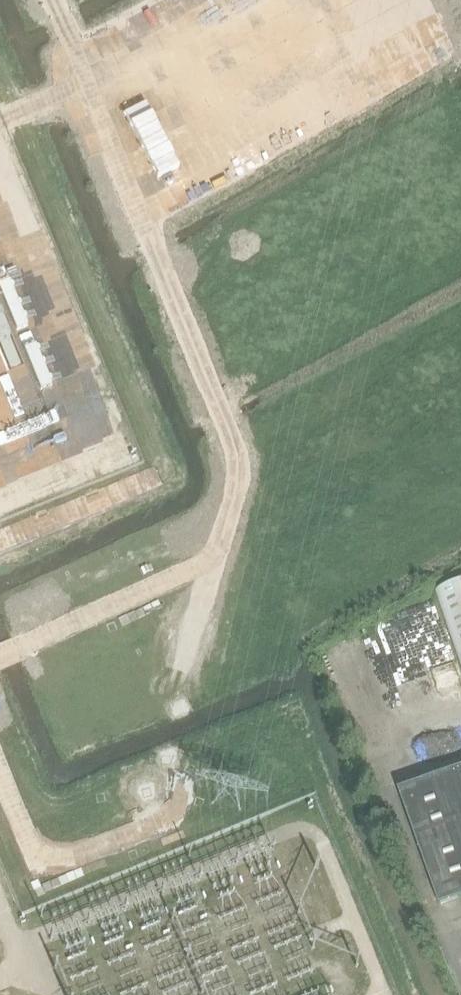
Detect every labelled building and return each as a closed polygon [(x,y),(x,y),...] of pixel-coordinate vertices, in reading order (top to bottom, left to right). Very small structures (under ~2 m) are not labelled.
[(439,591),(460,658),(460,583),(439,591)] [(441,906),(460,899),(460,770),(400,791),(441,906)]
